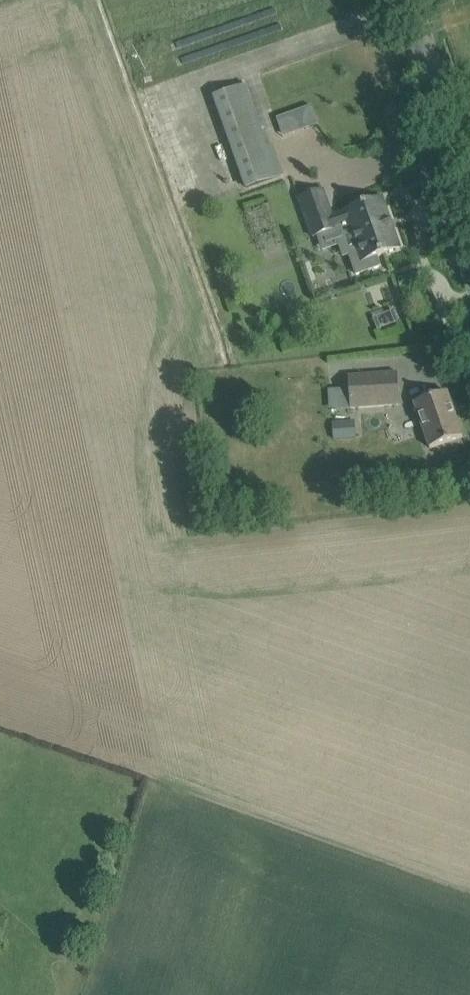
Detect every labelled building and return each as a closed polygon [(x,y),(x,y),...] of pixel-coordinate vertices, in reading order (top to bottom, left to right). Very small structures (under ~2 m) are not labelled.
[(282,180),(281,176),(292,172),(288,161),(277,165),(249,86),(215,98),(248,192),(282,180)] [(281,135),(315,122),(308,103),(274,116),(281,135)] [(299,199),(299,200),(313,240),(350,228),(362,262),(401,249),(383,198),(345,212),(333,216),(323,190),(299,199)] [(398,372),(348,375),(349,384),(333,385),(334,408),(400,405),(398,372)] [(447,392),(438,395),(413,404),(429,449),(463,437),(447,392)] [(356,438),(355,420),(333,421),(334,440),(356,438)]
